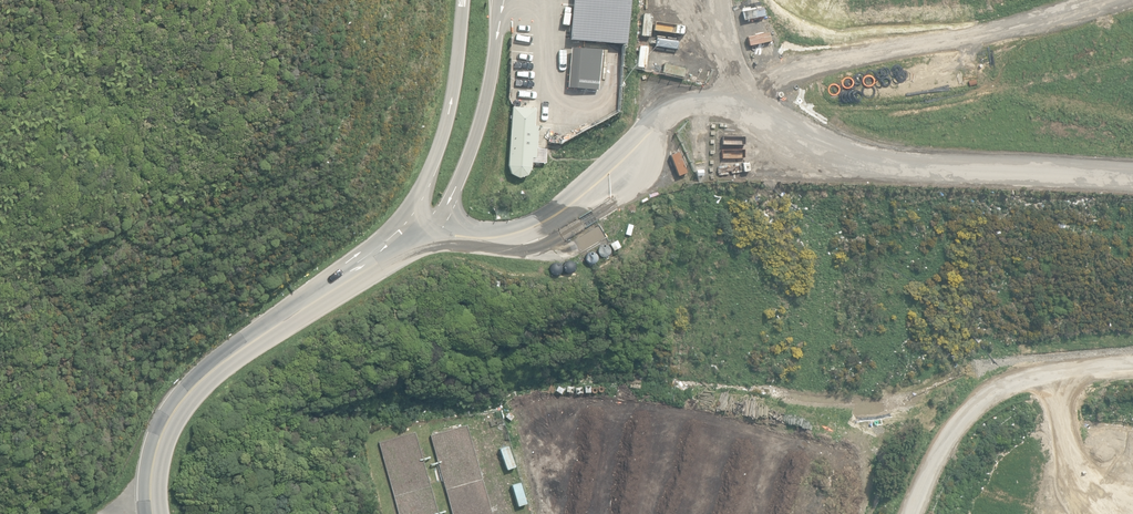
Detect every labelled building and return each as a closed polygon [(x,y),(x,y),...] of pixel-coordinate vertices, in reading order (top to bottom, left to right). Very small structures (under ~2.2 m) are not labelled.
[(567,40),(623,44),(627,0),(571,0),(567,40)] [(603,57),(603,48),(582,46),(581,55),(588,56),(588,57),(596,58),(596,56),(603,57)] [(580,78),(602,80),(602,71),(580,69),(580,78)] [(534,109),(512,107),(508,165),(511,173),(518,177),(527,174),(530,167),(531,158),(536,158),(538,125),(533,125),(534,109)] [(609,244),(613,250),(620,246),(617,240),(609,244)] [(601,254),(610,250),(607,243),(598,246),(601,254)] [(589,256),(595,254),(593,248),(587,250),(589,256)] [(453,513),(493,513),(467,425),(430,435),(453,513)] [(399,513),(437,513),(415,433),(379,442),(399,513)]
